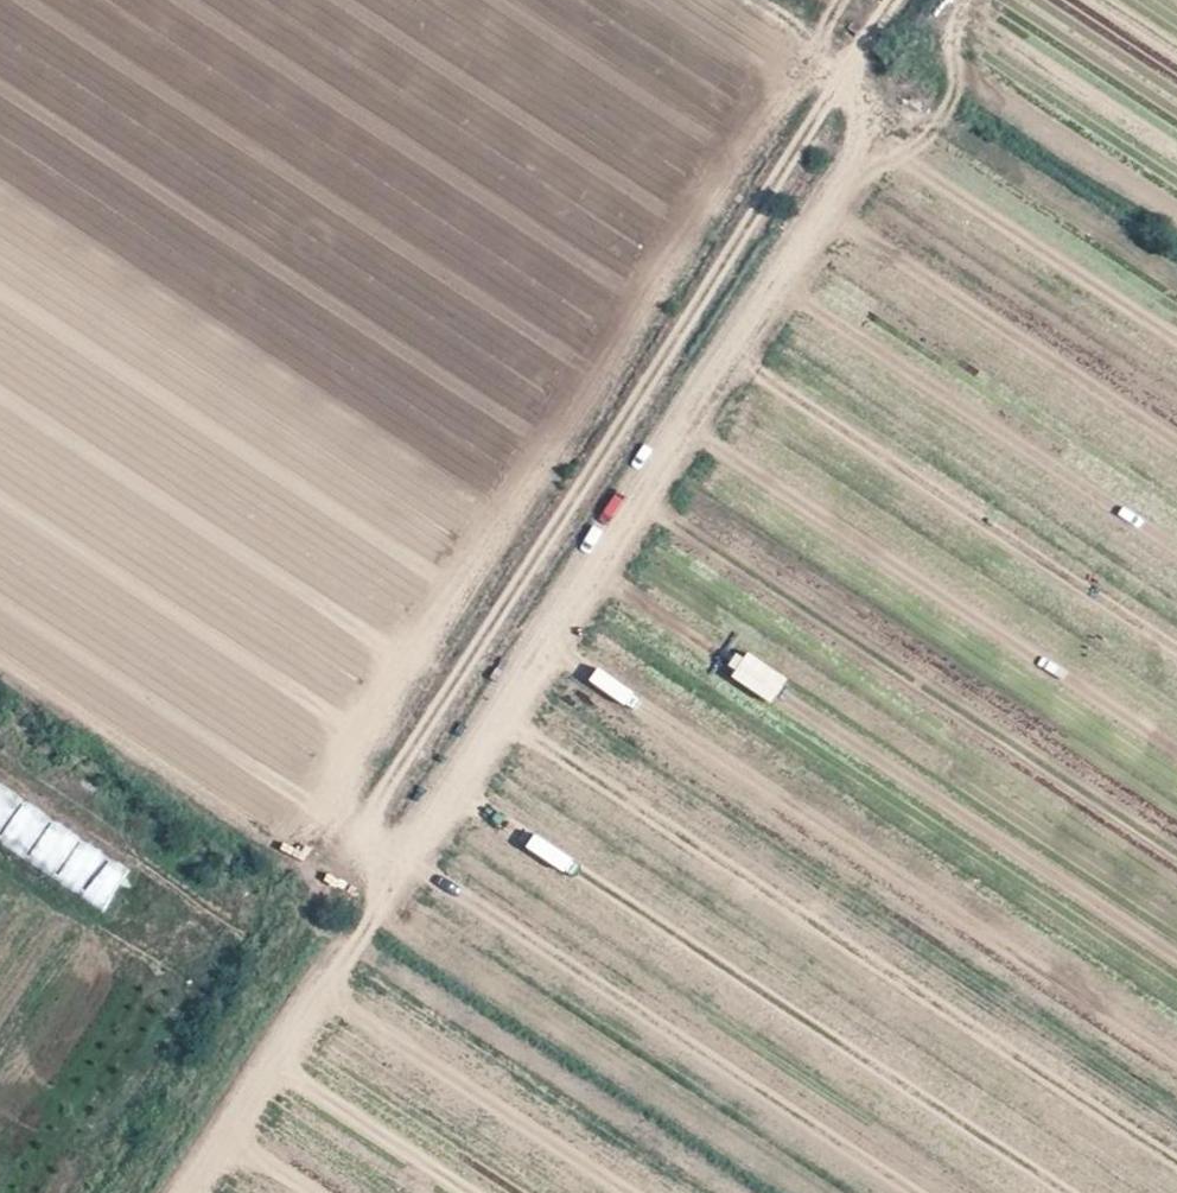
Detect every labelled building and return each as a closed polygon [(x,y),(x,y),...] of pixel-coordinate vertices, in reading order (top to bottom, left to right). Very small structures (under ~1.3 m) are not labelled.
[(111,905),(135,861),(0,785),(0,844),(111,905)]
